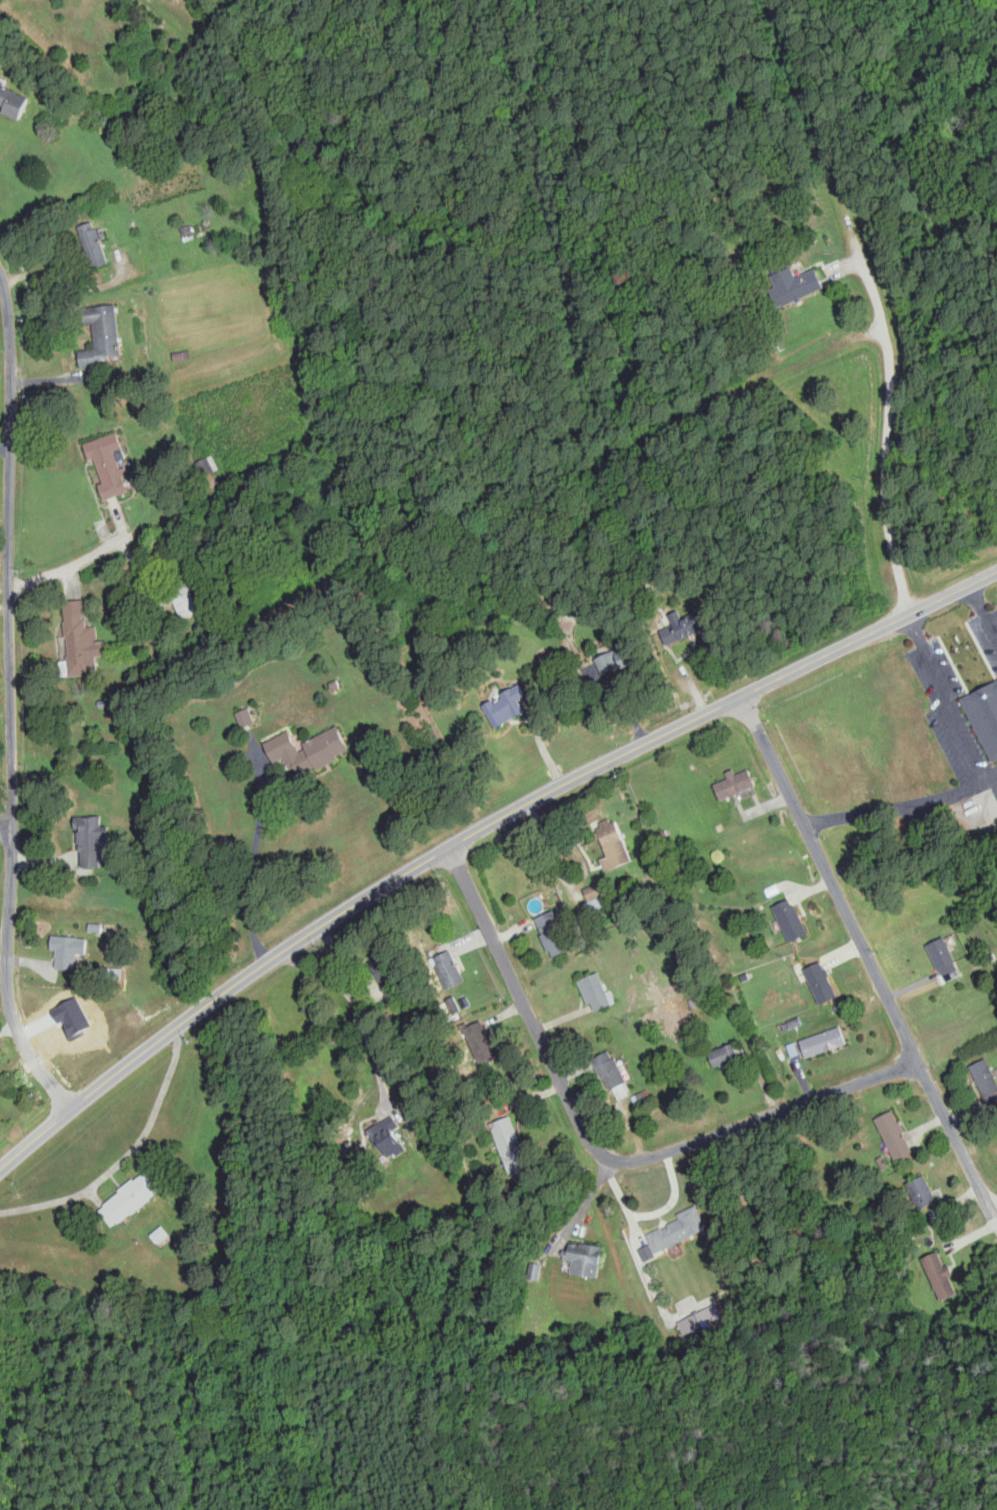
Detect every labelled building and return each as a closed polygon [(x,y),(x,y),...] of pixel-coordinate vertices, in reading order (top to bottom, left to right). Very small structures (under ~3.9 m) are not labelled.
[(19,119),(28,94),(0,83),(0,111),(19,119)] [(108,265),(93,221),(78,227),(92,270),(108,265)] [(770,290),(777,308),(823,290),(815,270),(795,278),(791,267),(770,276),(775,288),(770,290)] [(80,367),(120,364),(116,305),(83,307),(84,323),(93,323),(95,349),(79,350),(80,367)] [(84,443),(89,461),(93,460),(104,500),(128,493),(123,476),(129,474),(118,433),(84,443)] [(205,476),(218,470),(212,456),(199,462),(205,476)] [(181,618),(199,610),(184,576),(155,589),(163,606),(174,602),(181,618)] [(63,602),(69,676),(88,675),(86,657),(109,655),(108,640),(97,641),(96,626),(86,626),(84,599),(63,602)] [(661,629),(667,644),(701,629),(697,621),(691,623),(688,617),(683,619),(679,609),(669,614),(673,623),(661,629)] [(613,646),(626,640),(636,660),(623,667),(613,646)] [(614,650),(618,657),(615,659),(618,666),(604,674),(596,659),(614,650)] [(952,694),(996,671),(996,762),(989,766),(952,694)] [(482,704),(492,699),(493,702),(502,697),(501,693),(519,683),(526,695),(518,699),(526,714),(496,730),(482,704)] [(235,712),(249,707),(254,722),(241,727),(235,712)] [(258,741),(290,726),(300,748),(301,748),(299,742),(337,724),(349,750),(337,756),(339,758),(317,769),(315,767),(298,775),(289,757),(270,766),(258,741)] [(714,784),(728,777),(726,772),(733,768),(736,774),(749,768),(755,784),(720,799),(714,784)] [(74,816),(100,816),(100,826),(107,826),(107,837),(100,837),(100,868),(81,868),(81,851),(78,851),(78,827),(74,827),(74,816)] [(599,822),(609,818),(611,823),(615,821),(631,860),(611,868),(610,864),(603,867),(599,857),(607,854),(596,828),(600,826),(599,822)] [(596,883),(605,904),(588,912),(584,903),(589,901),(584,889),(596,883)] [(773,906),(789,898),(792,905),(795,904),(809,933),(790,942),(773,906)] [(535,918),(553,910),(571,948),(554,956),(551,950),(548,952),(540,936),(543,935),(535,918)] [(51,935),(86,939),(85,955),(75,954),(74,969),(54,967),(56,949),(49,948),(51,935)] [(927,946),(944,937),(959,967),(942,976),(927,946)] [(433,958),(450,950),(464,980),(447,988),(433,958)] [(821,961),(838,996),(821,1004),(804,969),(821,961)] [(577,980),(598,972),(611,1004),(595,1011),(592,1003),(587,1005),(577,980)] [(481,1020),(497,1054),(479,1062),(463,1028),(481,1020)] [(806,1057),(800,1041),(840,1027),(846,1043),(806,1057)] [(708,1052),(734,1043),(741,1063),(732,1066),(731,1062),(714,1068),(708,1052)] [(608,1051),(612,1059),(616,1057),(628,1082),(610,1091),(603,1076),(600,1077),(592,1059),(608,1051)] [(987,1058),(996,1079),(996,1102),(990,1106),(971,1066),(987,1058)] [(893,1111),(914,1153),(896,1162),(875,1119),(893,1111)] [(369,1129),(392,1113),(400,1125),(390,1131),(403,1150),(389,1159),(369,1129)] [(489,1124),(509,1116),(527,1164),(507,1172),(489,1124)] [(99,1209),(104,1205),(102,1202),(118,1190),(117,1187),(132,1176),(134,1179),(145,1170),(159,1188),(111,1225),(99,1209)] [(925,1175),(937,1201),(914,1213),(909,1203),(914,1200),(906,1184),(925,1175)] [(647,1233),(680,1217),(678,1212),(696,1204),(707,1227),(656,1251),(647,1233)] [(153,1233),(156,1242),(167,1238),(164,1229),(153,1233)] [(603,1244),(598,1276),(569,1271),(571,1259),(563,1258),(565,1248),(568,1249),(570,1239),(603,1244)] [(922,1259),(938,1252),(945,1267),(949,1265),(954,1276),(950,1278),(958,1294),(943,1302),(922,1259)] [(530,1261),(542,1263),(539,1279),(527,1277),(530,1261)] [(678,1321),(716,1303),(722,1315),(684,1333),(678,1321)]
